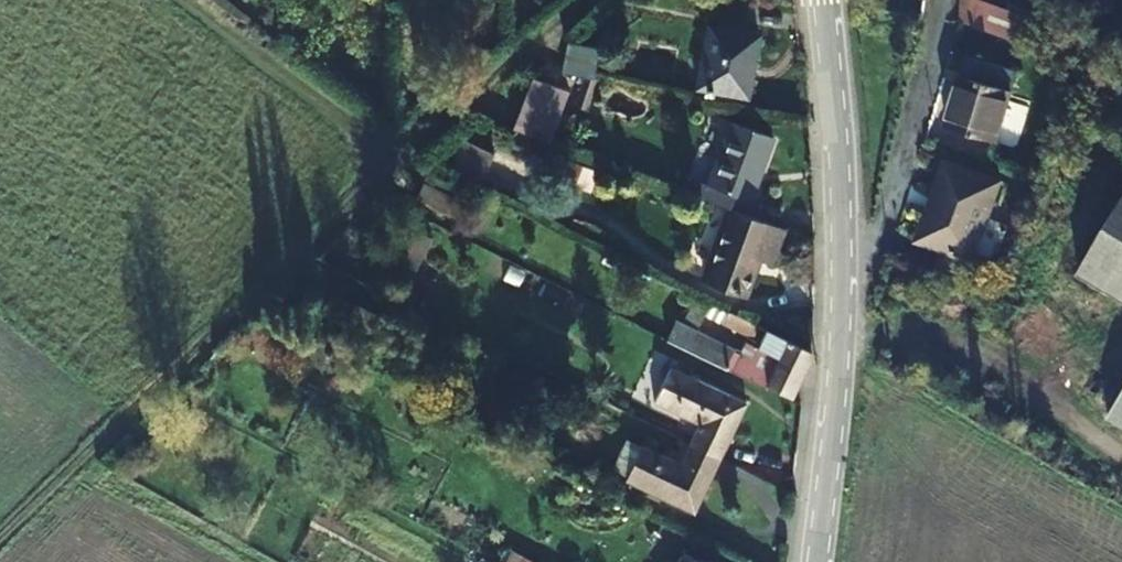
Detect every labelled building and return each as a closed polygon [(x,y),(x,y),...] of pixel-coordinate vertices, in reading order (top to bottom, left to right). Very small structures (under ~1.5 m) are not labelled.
[(706,30),(697,89),(746,97),(756,38),(706,30)] [(561,47),(556,76),(587,81),(592,53),(561,47)] [(1018,71),(967,57),(947,130),(998,144),(1018,71)] [(524,73),(512,128),(552,137),(563,81),(524,73)] [(728,205),(743,211),(770,137),(728,122),(705,184),(695,181),(691,192),(728,205)] [(463,134),(448,163),(478,178),(493,149),(463,134)] [(1001,179),(948,162),(923,242),(976,259),(1001,179)] [(426,174),(412,201),(442,216),(456,189),(426,174)] [(1114,215),(1121,219),(1121,201),(1114,215)] [(728,205),(699,277),(743,293),(758,254),(769,258),(781,224),(743,211),(728,205)] [(1114,215),(1079,272),(1121,298),(1121,219),(1114,215)] [(710,306),(712,302),(699,296),(696,300),(672,345),(767,392),(771,388),(788,396),(809,354),(766,334),(757,353),(701,325),(710,306)] [(757,329),(736,319),(731,329),(752,340),(757,329)] [(698,426),(690,442),(727,460),(753,406),(673,367),(654,405),(698,426)] [(700,515),(727,460),(690,442),(678,467),(638,447),(623,477),(700,515)] [(521,554),(517,561),(537,561),(521,554)]
